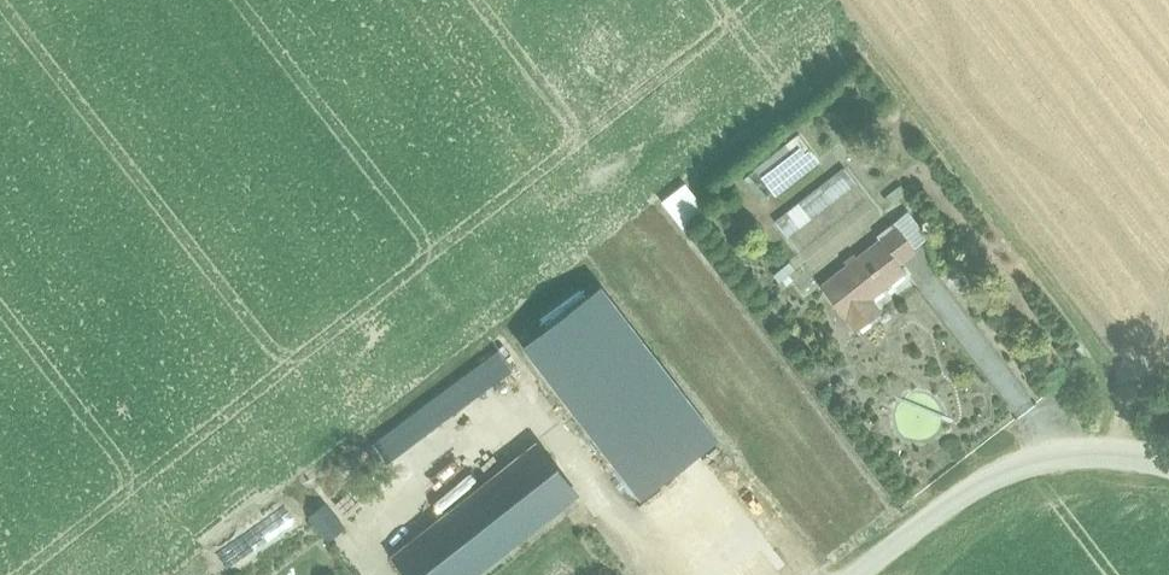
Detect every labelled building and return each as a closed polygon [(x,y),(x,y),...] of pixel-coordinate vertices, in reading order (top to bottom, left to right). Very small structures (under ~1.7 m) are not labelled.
[(756,168),(774,193),(816,160),(798,135),(756,168)] [(743,178),(762,202),(774,193),(756,168),(743,178)] [(775,222),(788,238),(812,269),(881,215),(845,168),(775,222)] [(708,214),(684,184),(660,204),(683,233),(708,214)] [(900,264),(916,251),(894,222),(877,236),(880,240),(856,258),(854,255),(845,262),(847,265),(820,286),(856,332),(873,319),(865,309),(874,302),(871,299),(906,272),(900,264)] [(799,275),(789,262),(773,275),(784,288),(799,275)] [(522,346),(641,499),(718,439),(600,286),(522,346)] [(373,445),(387,463),(513,369),(499,350),(409,417),(409,418),(373,445)] [(406,574),(474,574),(577,495),(536,443),(391,557),(406,574)] [(453,494),(484,470),(469,451),(438,476),(453,494)] [(309,517),(328,540),(345,528),(326,504),(309,517)]
